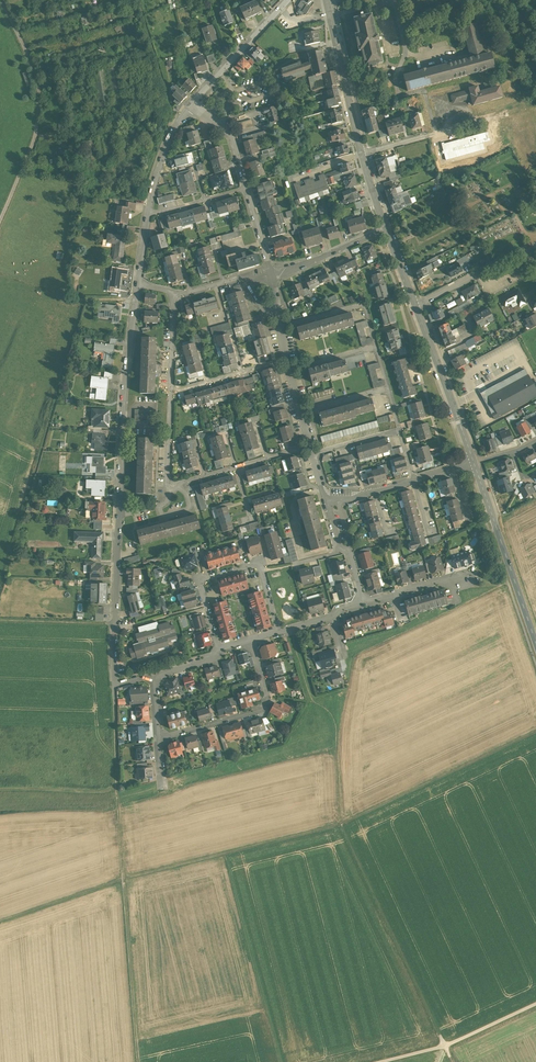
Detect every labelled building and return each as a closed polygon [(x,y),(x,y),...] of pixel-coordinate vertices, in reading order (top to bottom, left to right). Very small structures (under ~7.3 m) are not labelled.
[(307,4),(302,0),(298,6),(301,8),(300,10),(303,12),(307,14),(314,3),(309,0),(307,4)] [(256,1),(240,8),(245,20),(261,13),(256,1)] [(229,10),(220,13),(222,20),(221,20),(222,22),(223,22),(225,26),(228,25),(228,27),(231,25),(231,24),(234,23),(229,10)] [(371,15),(354,19),(357,35),(355,35),(359,52),(361,51),(365,67),(372,66),(372,67),(376,66),(376,65),(383,63),(378,42),(379,42),(378,36),(376,36),(371,15)] [(471,59),(426,70),(426,69),(421,70),(422,71),(403,76),(407,91),(479,73),(483,72),(483,71),(495,68),(491,53),(484,55),(476,24),(463,27),(471,59)] [(216,40),(212,26),(211,27),(207,28),(202,30),(207,43),(216,40)] [(240,27),(234,29),(237,35),(242,33),(241,31),(240,27)] [(312,30),(306,31),(306,34),(305,34),(306,41),(304,41),(305,46),(320,42),(317,31),(313,32),(312,30)] [(260,53),(254,47),(253,48),(253,47),(252,47),(251,48),(251,49),(248,53),(255,59),(256,58),(260,53)] [(310,62),(302,66),(300,62),(280,69),(285,82),(305,75),(303,72),(311,69),(313,77),(317,76),(324,74),(327,73),(322,51),(309,54),(309,55),(310,62)] [(213,55),(207,57),(209,64),(216,61),(213,55)] [(203,56),(193,59),(197,73),(207,70),(203,56)] [(251,66),(243,58),(235,67),(239,71),(242,68),(243,70),(245,68),(248,70),(251,66)] [(327,73),(324,74),(327,88),(327,92),(338,89),(337,86),(339,85),(336,71),(327,73)] [(324,74),(317,76),(313,77),(308,78),(311,91),(327,88),(324,74)] [(189,79),(182,86),(188,91),(190,93),(196,86),(189,79)] [(180,89),(176,86),(171,91),(174,94),(172,96),(176,99),(180,103),(187,96),(185,94),(180,89)] [(479,92),(477,86),(469,89),(470,90),(451,95),(452,99),(467,95),(468,99),(471,98),(473,105),(502,97),(500,87),(479,92)] [(327,92),(326,92),(327,95),(328,95),(329,100),(340,97),(338,89),(327,92)] [(329,100),(327,101),(329,109),(339,106),(338,104),(341,103),(340,97),(329,100)] [(263,113),(264,114),(267,113),(270,122),(279,120),(275,107),(269,109),(263,110),(263,111),(262,112),(263,113)] [(372,108),(361,111),(363,116),(364,116),(365,120),(375,118),(372,108)] [(341,110),(336,111),(335,109),(329,111),(332,124),(342,122),(340,115),(342,115),(341,110)] [(417,113),(413,114),(413,116),(409,117),(412,129),(421,127),(418,114),(417,113)] [(375,118),(365,120),(369,134),(376,132),(376,130),(378,130),(375,118)] [(400,119),(386,123),(389,136),(403,132),(402,126),(400,119)] [(251,120),(238,123),(240,131),(253,127),(251,120)] [(190,126),(184,128),(185,134),(188,134),(192,132),(190,126)] [(343,130),(328,133),(330,143),(338,141),(345,139),(343,130)] [(192,132),(188,134),(191,146),(201,144),(197,131),(192,132)] [(242,138),(244,143),(253,140),(266,136),(264,131),(242,138)] [(442,145),(446,159),(484,149),(483,143),(490,141),(488,132),(442,145)] [(253,140),(244,143),(246,149),(245,149),(246,151),(248,156),(251,155),(252,155),(259,153),(257,148),(256,148),(253,140)] [(347,145),(337,148),(338,150),(339,156),(349,153),(347,145)] [(215,149),(210,150),(213,161),(225,157),(222,147),(218,148),(218,147),(215,148),(215,149)] [(384,158),(383,156),(379,158),(379,160),(376,161),(378,169),(388,166),(386,158),(384,158)] [(393,156),(386,158),(388,166),(395,164),(395,161),(393,156)] [(176,160),(174,160),(176,168),(178,167),(184,165),(189,164),(187,157),(185,157),(176,160)] [(213,161),(212,161),(215,174),(228,170),(225,157),(213,161)] [(261,160),(249,163),(254,178),(266,175),(261,160)] [(351,163),(341,166),(342,169),(341,169),(341,170),(342,174),(353,171),(351,163)] [(396,167),(395,164),(388,166),(390,172),(395,171),(397,170),(396,167)] [(388,166),(378,169),(380,177),(384,176),(384,178),(389,177),(388,175),(390,174),(390,172),(388,166)] [(228,170),(215,174),(216,177),(214,177),(213,179),(212,181),(213,183),(215,184),(216,189),(224,187),(233,185),(232,182),(231,181),(230,181),(230,180),(229,178),(229,177),(230,176),(230,175),(228,170)] [(191,171),(177,175),(178,179),(180,179),(182,185),(194,181),(191,171)] [(354,176),(353,171),(342,174),(340,174),(335,176),(333,177),(334,181),(344,178),(354,176)] [(396,175),(395,171),(390,172),(390,174),(388,175),(389,177),(390,181),(397,179),(396,175)] [(326,186),(325,180),(324,175),(319,177),(320,181),(317,182),(323,197),(325,196),(324,192),(328,191),(326,186)] [(354,176),(344,178),(345,182),(344,182),(345,185),(346,184),(347,188),(350,187),(351,189),(354,188),(354,186),(357,185),(354,176)] [(328,178),(325,180),(326,186),(334,184),(334,181),(333,177),(328,178)] [(323,197),(317,182),(314,183),(313,179),(308,181),(313,196),(319,194),(320,198),(323,197)] [(194,181),(182,185),(183,191),(182,192),(183,196),(197,192),(194,181)] [(272,181),(256,186),(261,202),(274,199),(273,195),(276,195),(272,181)] [(313,196),(308,181),(304,182),(305,186),(303,187),(308,202),(310,201),(309,197),(313,196)] [(392,181),(383,183),(386,191),(392,189),(391,187),(394,186),(392,181)] [(308,202),(303,187),(301,188),(299,183),(295,185),(300,200),(305,198),(306,203),(308,202)] [(392,189),(386,191),(385,191),(385,192),(386,191),(388,198),(397,195),(394,188),(395,188),(394,188),(392,189)] [(354,189),(343,194),(345,200),(357,195),(354,189)] [(173,194),(165,196),(167,203),(175,201),(173,194)] [(357,195),(345,200),(348,206),(354,204),(359,202),(357,195)] [(409,195),(401,197),(400,200),(399,200),(397,195),(388,198),(391,205),(390,206),(391,206),(391,205),(392,205),(392,206),(393,205),(394,208),(393,208),(393,209),(400,207),(401,210),(412,204),(409,195)] [(236,198),(225,201),(228,211),(228,212),(239,209),(238,205),(239,205),(238,203),(236,198)] [(276,207),(274,199),(261,202),(264,211),(266,210),(268,218),(269,218),(269,217),(281,214),(278,206),(276,207)] [(225,201),(216,204),(219,214),(224,213),(224,211),(227,210),(228,212),(228,211),(225,201)] [(359,202),(354,204),(357,210),(363,208),(361,201),(359,202)] [(126,208),(118,207),(117,211),(119,212),(118,223),(123,224),(128,225),(129,210),(130,203),(127,203),(126,208)] [(196,223),(208,219),(207,214),(205,207),(192,210),(196,223)] [(196,223),(192,210),(178,214),(181,225),(182,227),(196,223)] [(178,214),(170,217),(166,218),(168,225),(170,229),(177,227),(176,226),(181,225),(178,214)] [(281,214),(269,217),(269,218),(272,227),(268,228),(271,238),(284,234),(281,224),(284,224),(282,214),(281,214)] [(363,218),(347,222),(351,234),(366,229),(363,218)] [(319,227),(310,230),(315,245),(323,242),(319,227)] [(336,228),(331,229),(332,230),(327,232),(329,240),(339,237),(336,228)] [(234,232),(220,236),(222,241),(222,242),(242,236),(240,230),(239,231),(234,232)] [(315,245),(310,230),(302,232),(303,238),(306,247),(315,245)] [(126,237),(108,234),(107,240),(106,240),(106,241),(103,240),(103,246),(106,246),(107,242),(116,243),(113,261),(123,262),(124,256),(122,256),(124,244),(125,244),(126,237)] [(167,247),(164,235),(152,238),(155,251),(167,247)] [(291,239),(274,244),(275,248),(274,249),(276,257),(295,251),(293,243),(292,243),(291,239)] [(372,245),(362,249),(366,259),(370,258),(370,260),(377,257),(372,245)] [(208,247),(198,250),(200,257),(201,257),(210,254),(208,247)] [(238,260),(235,261),(237,265),(238,271),(260,265),(257,255),(246,258),(245,253),(242,254),(243,259),(238,260)] [(176,255),(170,256),(170,254),(164,255),(165,259),(166,258),(168,266),(167,266),(167,267),(178,263),(176,255)] [(210,254),(201,257),(203,266),(212,263),(210,254)] [(229,256),(226,257),(229,268),(237,265),(235,261),(238,260),(236,254),(229,256)] [(430,264),(432,268),(439,265),(439,264),(441,263),(437,256),(427,262),(429,265),(430,264)] [(348,258),(343,260),(343,261),(340,262),(345,271),(351,268),(352,268),(350,262),(348,258)] [(340,262),(338,263),(334,265),(337,271),(338,274),(345,271),(340,262)] [(178,263),(167,267),(170,275),(181,272),(178,263)] [(203,266),(202,266),(204,275),(206,275),(215,272),(212,263),(203,266)] [(458,263),(447,269),(447,271),(450,276),(451,277),(462,271),(459,265),(458,263)] [(204,275),(202,266),(198,267),(201,279),(206,277),(206,275),(204,275)] [(425,268),(416,272),(419,280),(425,277),(428,276),(427,272),(425,268)] [(113,269),(110,291),(119,292),(121,274),(120,274),(120,270),(113,269)] [(324,269),(315,274),(319,283),(322,281),(323,282),(329,279),(327,275),(324,269)] [(170,275),(169,275),(172,283),(178,282),(183,280),(181,272),(170,275)] [(375,275),(372,276),(375,286),(385,284),(381,273),(375,275)] [(315,274),(305,279),(306,281),(309,287),(309,289),(310,288),(314,286),(315,286),(315,284),(319,283),(315,274)] [(302,290),(300,284),(290,288),(294,296),(292,297),(294,300),(304,296),(304,295),(302,290)] [(375,286),(374,287),(378,300),(388,297),(385,284),(375,286)] [(475,285),(462,292),(466,301),(479,294),(477,290),(476,291),(473,287),(475,286),(475,285)] [(518,289),(500,299),(503,303),(504,302),(507,306),(510,304),(516,301),(519,305),(519,307),(526,304),(518,289)] [(232,294),(229,295),(231,301),(244,297),(242,291),(232,294)] [(156,295),(146,294),(145,303),(155,305),(156,295)] [(335,295),(327,299),(329,305),(338,301),(335,295)] [(204,301),(208,311),(211,310),(212,311),(212,310),(218,308),(218,309),(219,309),(215,296),(215,297),(204,301)] [(244,297),(231,301),(233,306),(245,303),(244,297)] [(204,301),(193,304),(193,303),(192,303),(193,304),(195,313),(196,316),(196,315),(196,314),(202,312),(203,314),(203,313),(208,311),(204,301)] [(469,301),(458,307),(461,312),(472,307),(469,301)] [(245,303),(233,306),(234,312),(247,309),(245,303)] [(396,323),(390,303),(378,306),(384,326),(391,324),(396,323)] [(193,304),(185,306),(187,312),(188,316),(195,313),(193,304)] [(121,307),(116,306),(116,307),(106,306),(99,306),(99,310),(106,311),(105,317),(113,318),(113,322),(119,323),(121,307)] [(458,307),(448,312),(451,318),(460,314),(460,313),(461,312),(458,307)] [(247,309),(234,312),(236,318),(249,314),(247,309)] [(442,309),(432,313),(433,313),(435,320),(436,321),(445,317),(442,309)] [(489,309),(473,317),(479,328),(484,326),(483,324),(489,321),(489,323),(494,320),(489,309)] [(158,312),(145,312),(145,322),(157,323),(158,317),(156,317),(156,313),(158,313),(158,312)] [(351,313),(337,317),(341,329),(354,326),(351,313)] [(249,314),(236,318),(238,324),(248,321),(250,320),(249,314)] [(527,319),(532,329),(535,326),(535,314),(533,315),(527,319)] [(337,317),(324,321),(327,333),(341,329),(337,317)] [(324,321),(311,324),(314,337),(327,333),(324,321)] [(396,323),(391,324),(393,330),(398,329),(399,329),(397,322),(396,323)] [(229,323),(210,328),(212,335),(227,331),(231,329),(229,323)] [(363,328),(360,329),(358,323),(356,324),(359,335),(365,334),(363,328)] [(249,324),(240,327),(242,333),(236,335),(237,338),(251,334),(252,334),(251,331),(250,328),(249,324)] [(262,324),(250,328),(251,331),(254,331),(257,340),(266,338),(262,324)] [(311,324),(297,328),(301,341),(314,337),(311,324)] [(448,324),(438,327),(442,337),(451,332),(448,324)] [(464,325),(456,329),(458,331),(458,332),(460,335),(468,331),(464,325)] [(239,327),(234,329),(236,334),(236,335),(242,333),(240,327),(239,327)] [(393,330),(386,332),(390,347),(386,349),(388,353),(398,349),(403,348),(398,329),(393,330)] [(451,332),(442,337),(446,347),(455,344),(454,341),(456,340),(454,335),(453,336),(452,334),(458,332),(458,331),(456,329),(451,332)] [(228,334),(217,337),(221,348),(231,345),(229,336),(228,334)] [(155,338),(143,338),(142,360),(156,360),(156,346),(155,346),(155,343),(155,338)] [(257,340),(253,341),(256,352),(255,352),(257,358),(258,358),(264,356),(270,354),(266,338),(257,340)] [(371,338),(366,339),(363,340),(365,346),(373,344),(371,338)] [(465,342),(457,347),(448,351),(450,357),(462,351),(468,347),(465,342)] [(110,344),(95,343),(94,352),(104,353),(102,367),(111,369),(115,346),(115,345),(110,344)] [(194,343),(183,346),(184,351),(186,351),(188,357),(197,354),(195,346),(194,343)] [(468,347),(470,351),(470,352),(477,348),(474,344),(468,347)] [(231,345),(221,348),(224,356),(234,353),(231,345)] [(403,348),(398,349),(400,356),(406,354),(405,348),(403,348)] [(224,356),(223,356),(226,366),(226,367),(229,366),(237,364),(234,353),(224,356)] [(188,357),(187,357),(190,366),(200,363),(197,354),(188,357)] [(465,365),(461,356),(452,361),(456,370),(465,365)] [(406,379),(402,366),(408,364),(406,359),(399,361),(399,360),(397,361),(392,363),(393,365),(394,365),(396,371),(394,371),(395,374),(396,373),(398,379),(397,379),(397,381),(398,381),(406,379)] [(156,360),(142,360),(141,377),(155,377),(156,360)] [(345,360),(327,365),(330,377),(348,372),(345,360)] [(190,366),(189,366),(190,370),(191,369),(192,374),(197,373),(202,371),(201,366),(200,366),(199,363),(200,363),(190,366)] [(378,363),(367,366),(369,372),(375,370),(380,369),(378,363)] [(327,365),(309,370),(312,383),(330,378),(330,377),(327,365)] [(267,370),(264,371),(266,378),(276,376),(276,375),(274,368),(267,370)] [(480,393),(485,402),(486,403),(495,419),(535,397),(535,389),(525,369),(480,393)] [(276,376),(266,378),(268,385),(278,382),(276,375),(276,376)] [(104,378),(92,376),(90,388),(97,389),(95,399),(106,401),(109,379),(109,378),(104,378)] [(155,377),(141,377),(140,394),(154,394),(155,377)] [(406,379),(398,381),(400,386),(399,387),(399,389),(401,389),(404,398),(417,394),(414,386),(408,388),(406,379)] [(378,381),(372,383),(374,389),(385,386),(383,380),(378,381)] [(238,382),(230,384),(233,393),(240,391),(238,382)] [(278,382),(268,385),(270,392),(280,389),(278,382)] [(230,384),(223,386),(226,395),(233,393),(230,384)] [(223,386),(217,388),(219,397),(226,395),(223,386)] [(219,397),(217,388),(210,390),(212,399),(219,397)] [(333,388),(309,395),(311,401),(335,394),(333,388)] [(280,389),(270,392),(272,399),(282,396),(280,389)] [(210,390),(203,392),(206,404),(210,403),(209,400),(212,399),(210,390)] [(203,392),(195,394),(198,402),(199,405),(202,404),(202,405),(206,404),(203,392)] [(195,394),(185,397),(185,399),(187,405),(198,402),(195,394)] [(282,396),(272,399),(274,405),(274,406),(276,405),(283,403),(284,403),(282,396)] [(371,399),(352,405),(355,416),(375,410),(371,399)] [(421,402),(410,405),(412,412),(423,409),(421,402)] [(352,405),(336,409),(340,422),(356,417),(355,416),(352,405)] [(279,411),(274,413),(277,422),(288,418),(285,409),(285,410),(279,411)] [(336,409),(320,414),(324,426),(340,422),(336,409)] [(423,409),(412,412),(414,420),(425,417),(423,409)] [(109,411),(93,410),(92,416),(98,416),(97,426),(97,427),(102,427),(109,427),(108,427),(108,418),(109,418),(109,411)] [(151,416),(153,416),(153,410),(135,410),(134,421),(147,422),(147,416),(151,416)] [(388,415),(377,419),(378,424),(390,421),(388,415)] [(532,418),(530,415),(525,417),(527,421),(530,426),(534,423),(532,418)] [(249,424),(239,426),(241,435),(243,435),(253,432),(251,424),(251,423),(249,424)] [(429,431),(427,423),(416,426),(418,434),(429,431)] [(525,423),(517,427),(522,436),(530,432),(529,431),(525,423)] [(290,425),(280,428),(282,435),(292,433),(290,425)] [(504,433),(501,434),(504,444),(513,441),(509,431),(508,431),(508,430),(504,432),(504,433)] [(253,432),(243,435),(245,443),(256,440),(254,431),(253,432)] [(429,431),(418,434),(421,441),(431,438),(429,431)] [(101,433),(94,433),(93,440),(92,440),(91,443),(96,444),(96,450),(107,451),(108,443),(105,443),(105,435),(105,434),(101,433)] [(292,433),(282,435),(284,443),(288,442),(294,440),(292,433)] [(221,435),(211,438),(212,443),(214,449),(225,446),(221,435)] [(151,438),(139,438),(138,460),(152,461),(153,447),(152,447),(152,443),(151,443),(151,438)] [(385,439),(379,441),(383,453),(389,452),(388,451),(387,445),(385,439)] [(256,440),(245,443),(248,452),(259,448),(256,440)] [(492,440),(484,442),(487,452),(495,449),(495,448),(492,440)] [(191,441),(181,444),(183,452),(193,449),(191,441)] [(379,441),(376,442),(376,444),(374,444),(374,443),(373,443),(377,455),(383,453),(379,441)] [(373,445),(371,445),(371,443),(368,444),(371,457),(377,455),(373,443),(373,445)] [(371,457),(368,444),(364,445),(365,447),(363,448),(362,446),(365,458),(371,457)] [(225,446),(214,449),(214,450),(215,449),(216,455),(217,461),(221,460),(228,458),(225,446)] [(362,446),(356,448),(357,453),(359,459),(359,460),(365,458),(362,446)] [(419,448),(417,449),(419,456),(429,454),(427,446),(419,448)] [(183,452),(185,460),(195,457),(193,449),(183,452)] [(522,455),(526,463),(535,458),(535,457),(534,454),(532,450),(522,455)] [(330,457),(333,456),(333,453),(322,454),(323,461),(330,460),(330,457)] [(429,454),(419,456),(421,464),(423,463),(431,461),(429,454)] [(96,474),(102,474),(106,474),(107,467),(104,467),(104,457),(92,456),(92,467),(96,467),(96,473),(96,474)] [(185,460),(184,461),(185,464),(186,464),(188,469),(186,469),(186,470),(193,468),(198,466),(195,457),(185,460)] [(296,457),(285,460),(288,471),(290,470),(299,468),(296,457)] [(399,458),(393,460),(395,466),(405,463),(403,457),(399,458)] [(509,459),(500,462),(503,472),(508,471),(512,469),(511,466),(512,466),(511,462),(510,463),(509,459)] [(152,461),(138,460),(137,477),(151,477),(152,461)] [(340,465),(339,465),(341,472),(352,469),(350,462),(347,463),(344,464),(340,465)] [(405,463),(395,466),(397,472),(397,473),(400,472),(407,470),(405,463)] [(268,466),(260,468),(263,478),(271,476),(268,466)] [(260,468),(253,470),(256,480),(263,478),(260,468)] [(383,468),(378,469),(381,482),(384,481),(384,479),(386,479),(386,480),(387,480),(385,475),(383,468)] [(352,469),(341,472),(343,478),(354,475),(352,469)] [(378,469),(372,471),(375,483),(381,482),(378,469)] [(253,470),(246,472),(246,473),(248,482),(256,480),(253,470)] [(372,471),(366,473),(367,478),(369,485),(375,483),(372,471)] [(302,474),(291,477),(295,489),(300,488),(306,486),(302,474)] [(354,475),(343,478),(344,482),(343,482),(344,485),(348,484),(356,482),(354,475)] [(232,476),(224,479),(227,489),(235,487),(232,476)] [(151,477),(137,477),(137,494),(151,494),(151,477)] [(512,491),(508,477),(506,478),(497,481),(501,494),(512,491)] [(224,479),(216,481),(219,491),(227,489),(224,479)] [(447,480),(441,481),(443,488),(453,486),(451,479),(447,480)] [(102,481),(87,480),(87,486),(94,487),(94,496),(105,496),(105,490),(106,487),(106,481),(102,481)] [(216,481),(208,483),(211,493),(219,491),(216,481)] [(208,483),(200,485),(203,496),(211,493),(208,483)] [(528,484),(519,489),(524,498),(533,494),(528,485),(528,484)] [(453,486),(443,488),(445,495),(451,494),(455,492),(453,486)] [(405,492),(401,493),(403,500),(413,497),(411,490),(405,492)] [(278,494),(272,496),(275,507),(281,505),(278,494)] [(275,507),(272,496),(265,497),(269,509),(275,507)] [(312,496),(299,500),(304,517),(317,513),(312,496)] [(265,497),(259,499),(262,510),(269,509),(265,497)] [(413,497),(403,500),(405,507),(415,504),(413,497)] [(259,499),(253,501),(253,503),(255,509),(256,512),(262,510),(259,499)] [(453,500),(447,502),(449,509),(459,506),(457,499),(453,500)] [(373,501),(364,503),(366,511),(375,508),(373,501)] [(105,503),(86,502),(86,508),(93,509),(93,518),(94,518),(102,518),(104,518),(105,503)] [(415,504),(405,507),(407,514),(416,511),(415,504)] [(459,506),(449,509),(451,516),(461,513),(459,506)] [(227,507),(217,510),(219,517),(229,514),(227,507)] [(375,508),(366,511),(368,518),(377,515),(375,508)] [(416,511),(407,514),(409,521),(418,518),(416,511)] [(317,513),(304,517),(305,521),(303,521),(306,530),(308,529),(309,534),(322,530),(317,513)] [(461,513),(451,516),(452,523),(459,521),(463,520),(461,513)] [(229,514),(219,517),(221,525),(231,522),(229,514)] [(197,515),(177,520),(180,534),(200,528),(197,515)] [(377,515),(368,518),(369,524),(379,522),(377,515)] [(418,518),(409,521),(411,528),(420,525),(418,518)] [(177,520),(157,526),(161,539),(180,534),(177,520)] [(231,522),(221,525),(223,532),(233,529),(231,522)] [(379,522),(369,524),(371,531),(381,529),(379,522)] [(420,525),(411,528),(413,535),(422,532),(420,525)] [(157,526),(137,531),(141,544),(161,539),(157,526)] [(381,529),(371,531),(373,539),(383,536),(381,529)] [(322,530),(309,534),(313,550),(326,547),(322,530)] [(74,532),(74,542),(92,543),(92,559),(102,559),(103,541),(104,541),(104,533),(74,532)] [(413,535),(415,542),(410,543),(412,550),(417,548),(416,548),(421,546),(426,544),(422,532),(413,535)] [(265,536),(268,547),(279,544),(276,533),(265,536)] [(253,540),(247,542),(247,543),(250,552),(251,554),(257,552),(257,553),(262,552),(258,537),(253,539),(253,540)] [(285,540),(290,556),(292,563),(298,561),(291,539),(285,540)] [(279,544),(268,547),(272,560),(283,557),(279,544)] [(236,546),(221,551),(226,565),(241,561),(236,546)] [(221,550),(205,555),(209,570),(226,565),(221,551),(221,550)] [(468,551),(459,554),(463,566),(471,564),(471,562),(469,554),(468,551)] [(361,554),(359,555),(363,570),(373,567),(369,552),(361,554)] [(459,554),(451,556),(452,559),(454,567),(455,569),(463,566),(459,554)] [(138,555),(124,559),(126,565),(140,561),(138,555)] [(193,555),(182,558),(179,559),(182,567),(186,570),(197,567),(196,563),(194,555),(193,555)] [(439,558),(433,560),(434,561),(429,563),(431,572),(432,573),(438,571),(438,570),(442,569),(439,558)] [(342,562),(337,563),(337,562),(330,564),(332,564),(333,568),(332,570),(333,574),(333,575),(339,573),(339,574),(342,574),(346,573),(342,562)] [(95,565),(88,565),(85,565),(84,565),(84,572),(91,572),(91,577),(97,577),(103,577),(104,566),(95,565)] [(320,566),(313,568),(315,577),(323,575),(320,566)] [(412,569),(414,576),(415,580),(426,577),(423,566),(412,569)] [(311,568),(300,571),(303,584),(314,581),(311,568)] [(140,569),(127,569),(127,575),(128,575),(128,577),(129,577),(128,585),(129,585),(133,585),(133,586),(137,586),(139,586),(139,585),(138,585),(138,575),(140,575),(140,574),(139,574),(139,570),(140,570),(140,569)] [(181,572),(172,569),(171,571),(173,577),(174,576),(180,575),(181,572)] [(402,572),(401,571),(400,571),(399,571),(398,573),(395,574),(398,585),(408,582),(405,571),(404,571),(402,572)] [(372,574),(365,576),(367,583),(378,580),(381,579),(379,572),(372,574)] [(339,573),(333,575),(333,574),(332,575),(334,582),(335,581),(343,579),(342,574),(339,574),(339,573)] [(244,574),(239,575),(238,575),(239,575),(236,576),(231,577),(235,592),(239,591),(239,590),(241,589),(241,591),(242,591),(242,590),(245,589),(245,590),(246,590),(245,588),(248,588),(244,574)] [(188,578),(181,580),(180,575),(174,576),(175,580),(174,581),(175,585),(176,585),(177,588),(190,584),(188,578)] [(231,577),(226,579),(226,578),(226,579),(224,580),(224,579),(224,580),(219,581),(222,595),(225,594),(225,595),(226,595),(229,594),(229,593),(231,592),(232,593),(235,592),(231,577)] [(378,580),(367,583),(369,591),(375,589),(380,587),(378,580)] [(344,583),(336,585),(340,600),(350,597),(346,582),(344,583)] [(107,584),(92,584),(92,591),(95,591),(95,603),(107,603),(107,593),(106,593),(106,589),(107,589),(107,584)] [(182,594),(181,594),(183,600),(195,597),(193,590),(191,591),(182,594)] [(439,591),(428,594),(429,596),(424,597),(428,610),(429,609),(428,608),(433,606),(434,608),(442,606),(441,604),(446,603),(447,604),(444,591),(439,592),(439,591)] [(261,592),(248,595),(253,613),(266,609),(261,592)] [(135,593),(127,595),(129,603),(138,601),(135,593)] [(195,597),(183,600),(185,607),(195,604),(197,603),(195,597)] [(420,597),(409,600),(410,601),(405,602),(409,615),(409,613),(414,612),(415,613),(423,611),(422,609),(427,608),(428,610),(424,597),(420,598),(420,597)] [(308,601),(307,601),(309,606),(311,614),(324,610),(321,601),(320,598),(308,601)] [(138,601),(129,603),(131,610),(132,614),(138,612),(141,611),(138,601)] [(226,602),(213,605),(218,623),(231,619),(226,602)] [(266,609),(253,613),(258,630),(271,626),(266,609)] [(385,609),(373,612),(377,625),(384,623),(385,627),(394,625),(390,613),(386,614),(385,609)] [(377,625),(373,612),(357,617),(360,629),(377,625)] [(199,617),(192,619),(193,619),(196,629),(206,627),(203,616),(199,617)] [(354,631),(360,629),(357,617),(346,620),(347,625),(343,627),(346,638),(355,636),(354,631)] [(231,619),(218,623),(223,640),(236,636),(231,619)] [(157,622),(138,628),(140,633),(139,633),(136,634),(137,640),(138,640),(139,644),(141,643),(142,646),(141,646),(143,651),(146,651),(146,653),(147,653),(151,651),(151,653),(159,651),(158,649),(169,646),(168,643),(171,642),(171,640),(177,639),(173,625),(170,626),(169,622),(158,625),(157,622)] [(323,626),(316,629),(317,635),(325,632),(323,626)] [(317,635),(316,637),(317,639),(318,640),(320,647),(330,644),(329,640),(330,639),(329,636),(328,635),(327,632),(325,632),(317,635)] [(203,635),(196,637),(199,648),(200,647),(201,648),(202,649),(204,648),(204,647),(204,646),(210,645),(209,642),(210,641),(209,637),(208,637),(207,634),(203,635)] [(141,643),(139,644),(140,646),(129,649),(132,659),(137,657),(137,659),(145,657),(144,655),(147,654),(147,653),(146,653),(146,651),(143,651),(141,646),(142,646),(141,643)] [(274,644),(263,647),(261,651),(263,659),(267,658),(268,659),(270,658),(271,657),(274,656),(276,652),(274,644)] [(322,653),(318,654),(319,656),(322,668),(327,667),(329,668),(331,667),(332,665),(337,664),(335,658),(333,650),(322,653)] [(247,653),(238,655),(241,665),(250,663),(248,658),(247,653)] [(235,671),(232,660),(222,662),(226,676),(235,673),(236,673),(235,671)] [(273,664),(266,667),(269,677),(283,673),(280,663),(273,664)] [(216,666),(205,669),(208,678),(212,677),(213,678),(219,676),(217,669),(216,666)] [(340,673),(331,676),(334,685),(342,683),(340,673)] [(192,677),(184,679),(184,680),(183,680),(183,682),(185,682),(186,687),(194,685),(192,677)] [(179,686),(177,678),(170,680),(170,679),(167,680),(168,682),(167,682),(166,684),(166,685),(164,685),(167,696),(180,692),(179,686)] [(276,683),(271,684),(273,693),(278,692),(279,693),(281,692),(282,691),(283,690),(281,682),(281,681),(276,683)] [(139,688),(131,689),(132,700),(132,701),(140,701),(147,700),(146,687),(142,688),(142,686),(139,687),(139,688)] [(257,688),(238,694),(242,709),(246,708),(246,707),(249,706),(249,707),(253,706),(252,703),(251,703),(252,701),(253,701),(257,700),(257,699),(260,698),(258,694),(259,694),(257,688)] [(235,697),(228,699),(229,703),(229,702),(230,706),(231,706),(231,707),(238,705),(235,697)] [(224,704),(223,703),(217,705),(220,715),(233,711),(231,707),(231,706),(230,706),(229,702),(229,703),(224,704)] [(280,706),(275,703),(270,712),(277,716),(278,718),(280,719),(281,718),(282,717),(281,714),(284,710),(285,709),(280,706)] [(290,708),(282,703),(280,706),(285,709),(284,710),(288,713),(290,708)] [(148,707),(136,708),(137,719),(137,721),(142,720),(149,720),(148,707)] [(209,709),(197,712),(199,721),(211,718),(209,709)] [(184,712),(167,716),(170,729),(187,724),(184,712)] [(262,718),(254,720),(258,732),(265,730),(262,718)] [(254,720),(247,722),(249,729),(250,734),(258,732),(254,720)] [(228,726),(223,728),(226,739),(234,737),(234,739),(238,738),(238,737),(238,736),(243,735),(242,731),(240,723),(233,725),(234,726),(228,727),(228,726)] [(136,728),(133,728),(134,731),(132,731),(133,737),(134,737),(134,741),(145,740),(145,736),(144,736),(144,731),(144,727),(136,728)] [(223,730),(219,732),(224,750),(228,749),(223,730)] [(212,732),(202,735),(206,748),(216,745),(215,742),(212,732)] [(196,736),(185,738),(188,749),(198,746),(199,746),(197,741),(196,736)] [(179,741),(171,743),(169,748),(172,758),(178,756),(178,755),(182,753),(182,751),(179,744),(179,741)] [(142,747),(137,747),(137,748),(138,760),(143,760),(144,761),(145,760),(146,760),(150,760),(149,756),(150,756),(151,755),(151,752),(150,751),(149,751),(149,746),(142,747)] [(138,769),(137,769),(137,774),(139,774),(139,779),(143,779),(145,780),(147,780),(148,778),(153,778),(152,768),(147,768),(138,769)]
